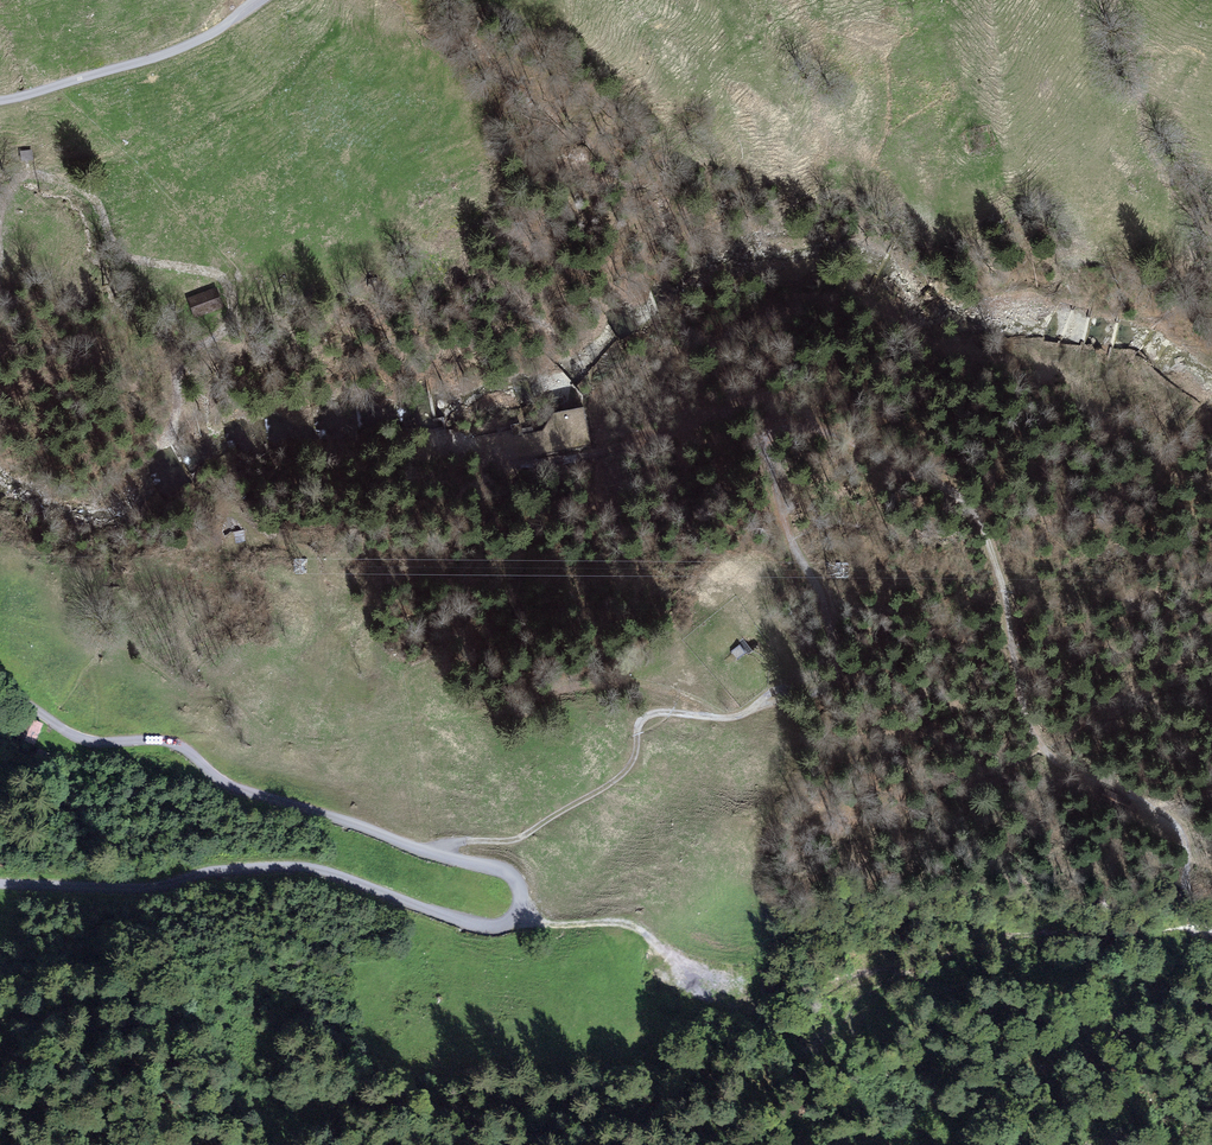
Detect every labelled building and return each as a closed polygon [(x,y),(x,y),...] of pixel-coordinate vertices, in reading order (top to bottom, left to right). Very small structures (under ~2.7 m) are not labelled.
[(21,152),(22,161),(32,160),(31,151),(21,152)] [(196,316),(221,307),(215,290),(190,299),(196,316)] [(509,462),(591,446),(584,408),(554,413),(547,423),(542,431),(533,432),(532,427),(521,429),(520,424),(511,426),(512,430),(503,432),(509,462)] [(732,651),(738,659),(746,653),(740,645),(732,651)] [(25,716),(16,737),(33,744),(42,724),(25,716)]
